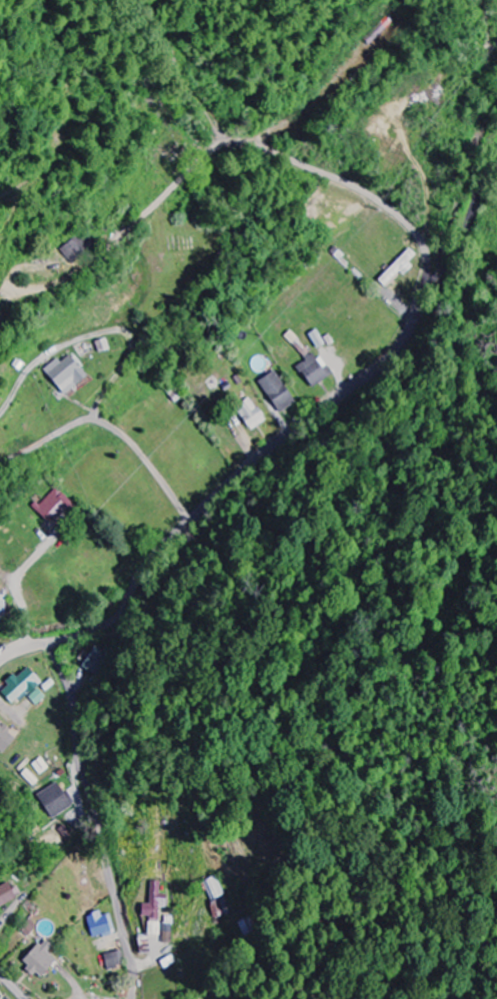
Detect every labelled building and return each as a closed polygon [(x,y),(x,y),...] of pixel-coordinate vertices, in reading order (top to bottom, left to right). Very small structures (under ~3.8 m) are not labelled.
[(368,45),(388,25),(382,19),(362,39),(368,45)] [(89,252),(81,236),(61,247),(69,263),(89,252)] [(400,274),(417,256),(407,247),(377,280),(384,287),(398,272),(400,274)] [(314,352),(295,366),(311,388),(330,374),(314,352)] [(44,370),(65,395),(87,375),(70,355),(62,362),(58,358),(44,370)] [(258,380),(277,413),(294,403),(275,370),(258,380)] [(235,406),(250,430),(265,420),(249,396),(235,406)] [(74,505),(56,486),(34,508),(52,526),(74,505)] [(0,692),(13,706),(40,680),(26,666),(7,683),(8,684),(0,692)] [(29,697),(36,706),(46,697),(39,688),(29,697)] [(0,724),(0,749),(5,752),(17,736),(0,724)] [(50,767),(42,757),(33,763),(40,774),(50,767)] [(62,793),(57,783),(37,793),(50,819),(75,805),(67,790),(62,793)] [(203,881),(212,900),(225,894),(216,875),(203,881)] [(148,903),(140,903),(139,916),(148,916),(148,935),(159,936),(160,907),(166,907),(166,894),(159,894),(160,881),(149,881),(148,903)] [(6,882),(0,886),(0,906),(20,894),(16,887),(11,890),(6,882)] [(225,915),(222,900),(209,903),(212,918),(225,915)] [(85,916),(93,937),(101,934),(103,938),(116,933),(109,914),(101,916),(99,911),(85,916)] [(172,943),(171,923),(162,923),(163,943),(172,943)] [(51,947),(42,938),(20,963),(32,974),(33,972),(39,978),(55,960),(46,952),(51,947)] [(104,954),(107,969),(125,965),(121,950),(104,954)]
